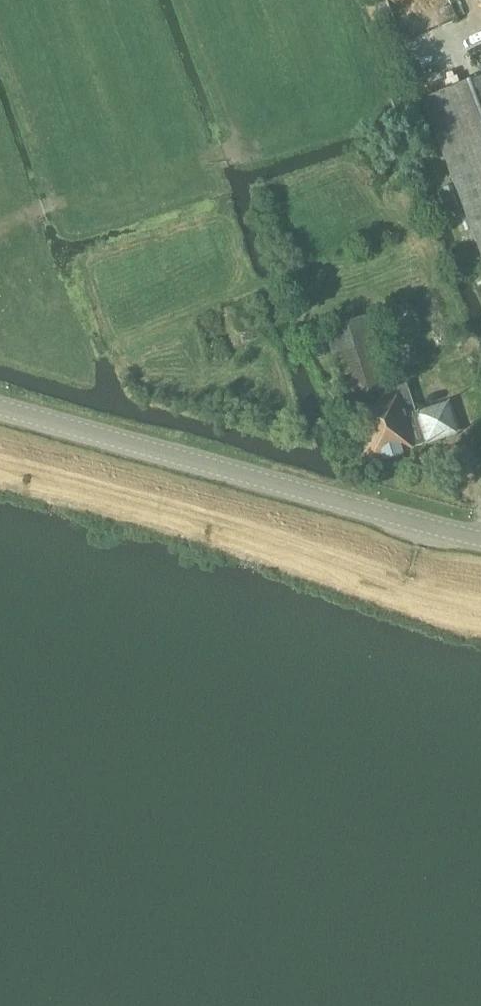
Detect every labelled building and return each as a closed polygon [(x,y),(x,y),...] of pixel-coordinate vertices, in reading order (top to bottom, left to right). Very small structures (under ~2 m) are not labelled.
[(424,101),(480,253),(480,79),(424,101)] [(450,404),(418,414),(409,385),(392,390),(369,319),(328,332),(370,467),(403,456),(402,453),(417,449),(459,435),(450,404)]
